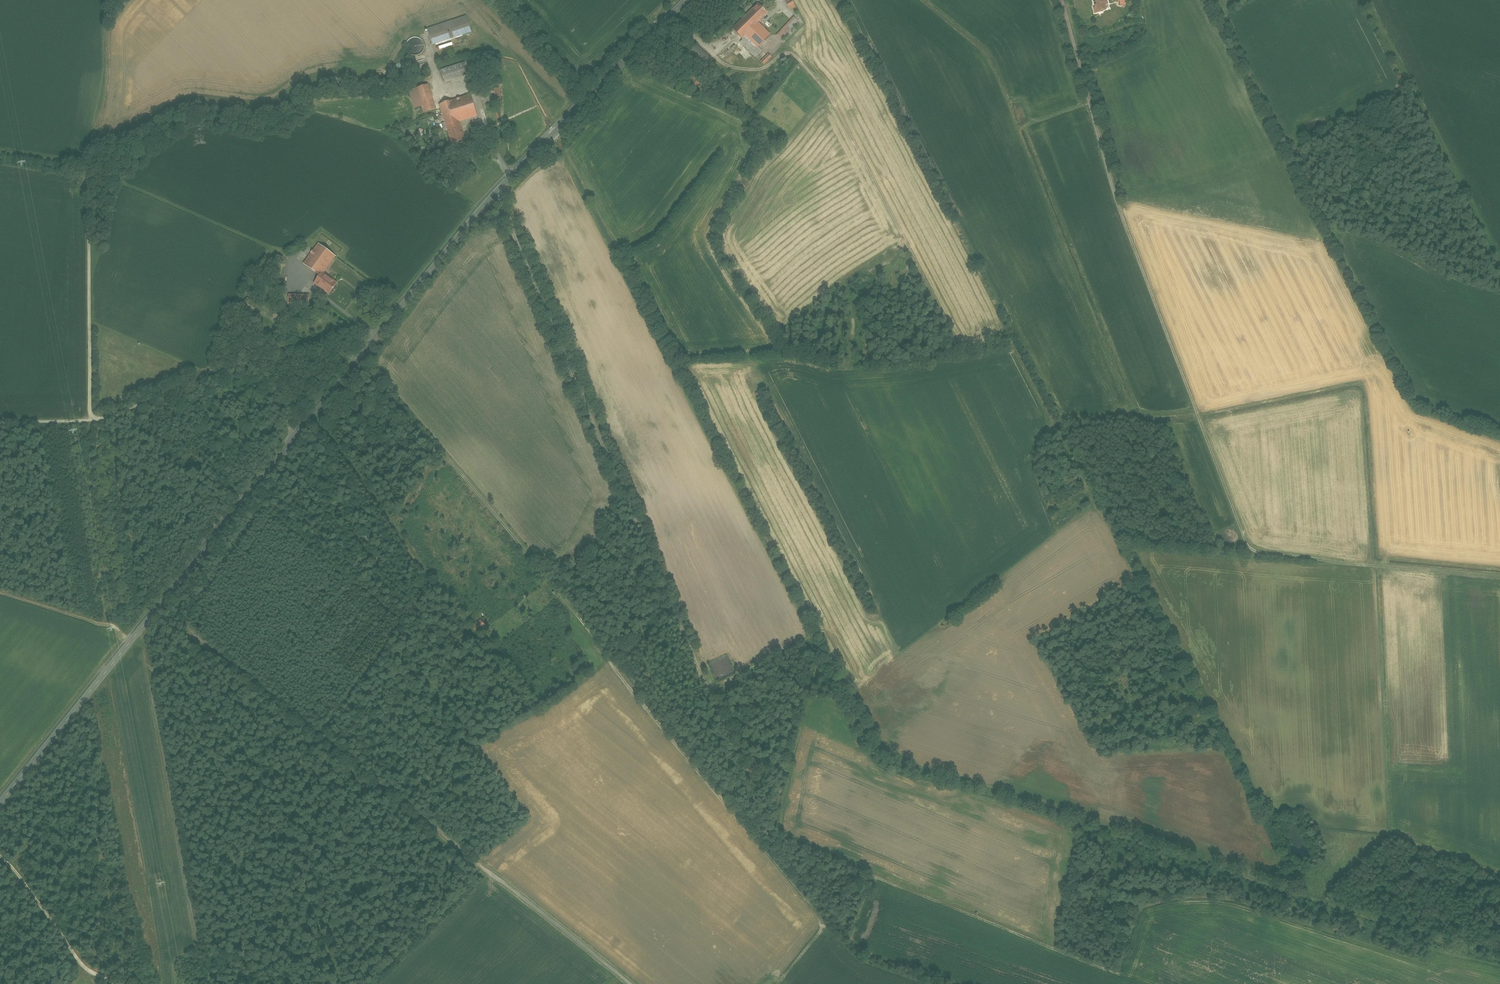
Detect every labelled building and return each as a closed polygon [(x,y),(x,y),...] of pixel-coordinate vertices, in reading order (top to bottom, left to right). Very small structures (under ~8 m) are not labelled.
[(791,9),(796,6),(792,0),(786,0),(791,9)] [(1096,0),(1097,4),(1095,4),(1096,7),(1094,7),(1095,13),(1104,11),(1104,9),(1107,8),(1106,3),(1109,3),(1108,0),(1097,0),(1096,0)] [(758,3),(733,28),(742,37),(758,22),(768,13),(758,3)] [(466,16),(428,28),(434,44),(472,32),(466,16)] [(794,16),(777,34),(783,39),(799,21),(794,16)] [(770,34),(758,22),(742,37),(743,38),(740,41),(756,57),(763,50),(758,46),(770,34)] [(768,53),(761,60),(764,64),(772,57),(768,53)] [(471,59),(440,70),(444,82),(476,72),(471,59)] [(711,60),(705,67),(708,69),(714,62),(711,60)] [(428,84),(409,90),(415,107),(422,105),(424,113),(437,108),(428,84)] [(501,87),(494,88),(496,100),(503,98),(501,87)] [(459,120),(476,114),(469,94),(453,100),(459,120)] [(453,100),(439,105),(453,143),(466,138),(459,120),(453,100)] [(336,255),(318,243),(303,264),(320,275),(321,276),(323,273),(336,255)] [(320,275),(314,283),(330,294),(337,283),(323,273),(321,276),(320,275)] [(476,631),(487,626),(484,620),(473,625),(476,631)]
